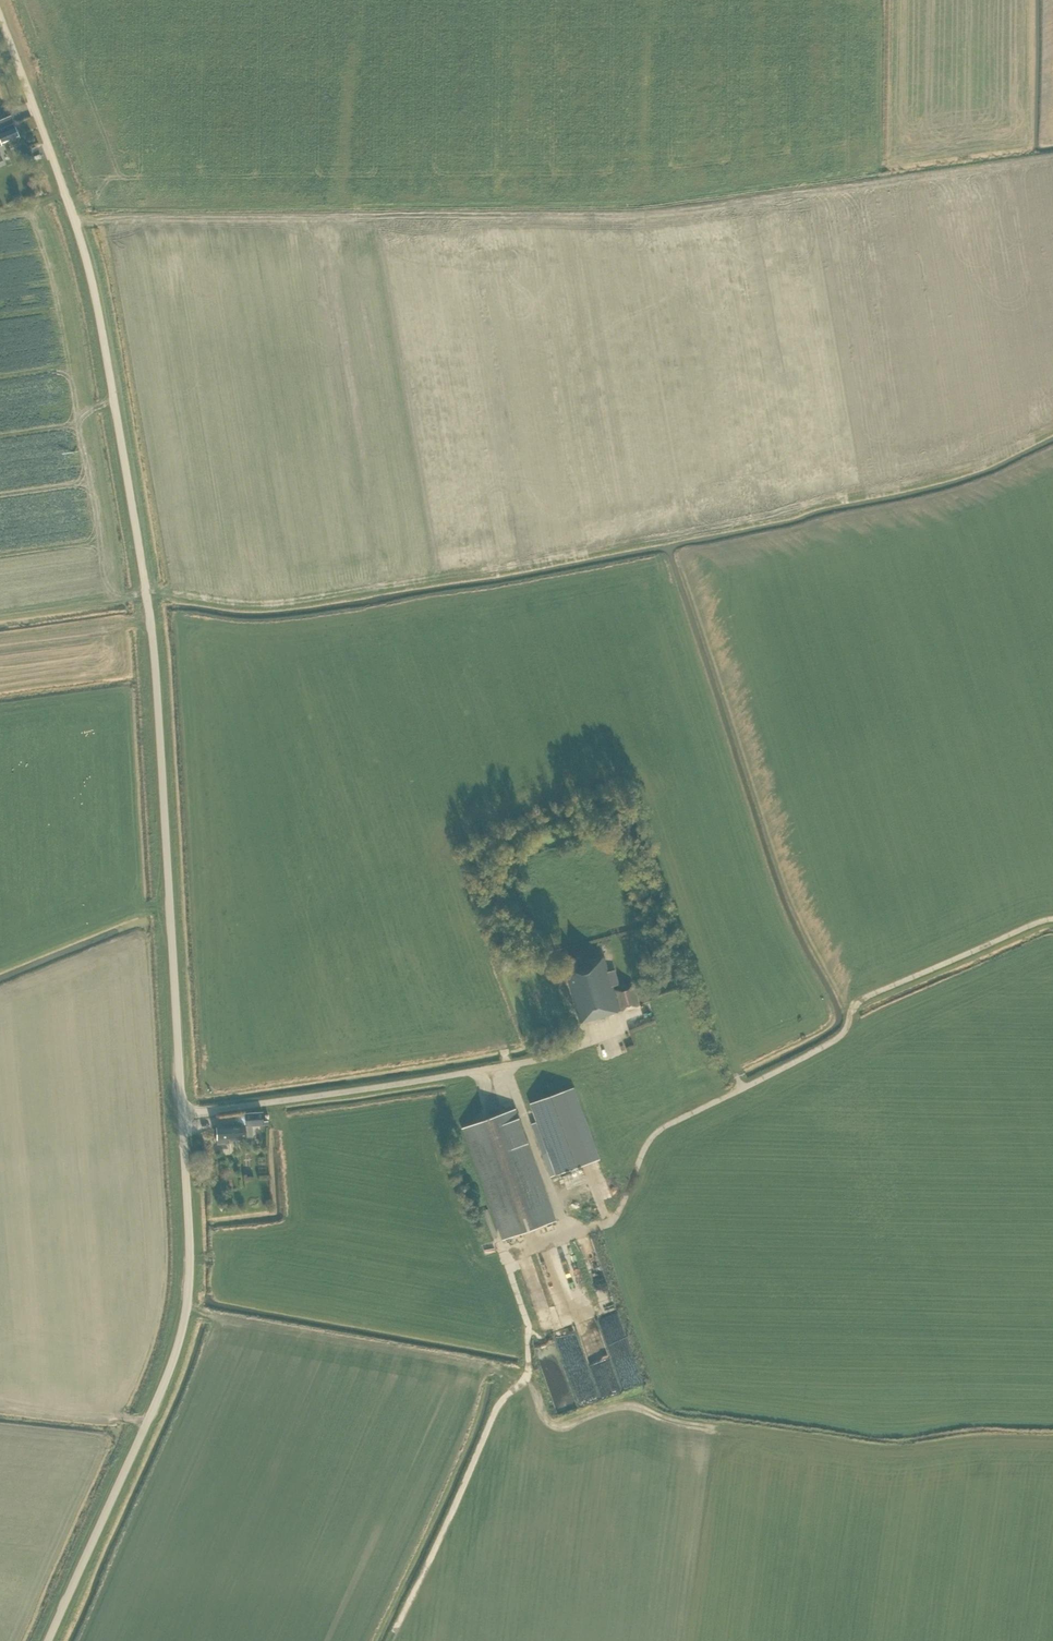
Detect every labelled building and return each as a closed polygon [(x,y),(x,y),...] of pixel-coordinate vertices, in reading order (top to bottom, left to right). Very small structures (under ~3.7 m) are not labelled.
[(19,138),(14,126),(0,132),(0,146),(19,138)] [(582,963),(580,958),(566,961),(570,976),(567,977),(581,1023),(640,1005),(634,984),(615,989),(605,956),(582,963)] [(448,1097),(470,1158),(473,1157),(503,1240),(557,1220),(517,1108),(487,1119),(476,1087),(448,1097)] [(565,1091),(530,1104),(556,1176),(591,1163),(565,1091)] [(253,1137),(252,1125),(264,1125),(263,1112),(244,1113),(245,1124),(216,1126),(217,1144),(229,1143),(229,1141),(247,1140),(247,1137),(253,1137)] [(485,1259),(479,1261),(480,1266),(491,1263),(489,1256),(496,1254),(492,1241),(480,1245),(485,1259)]
